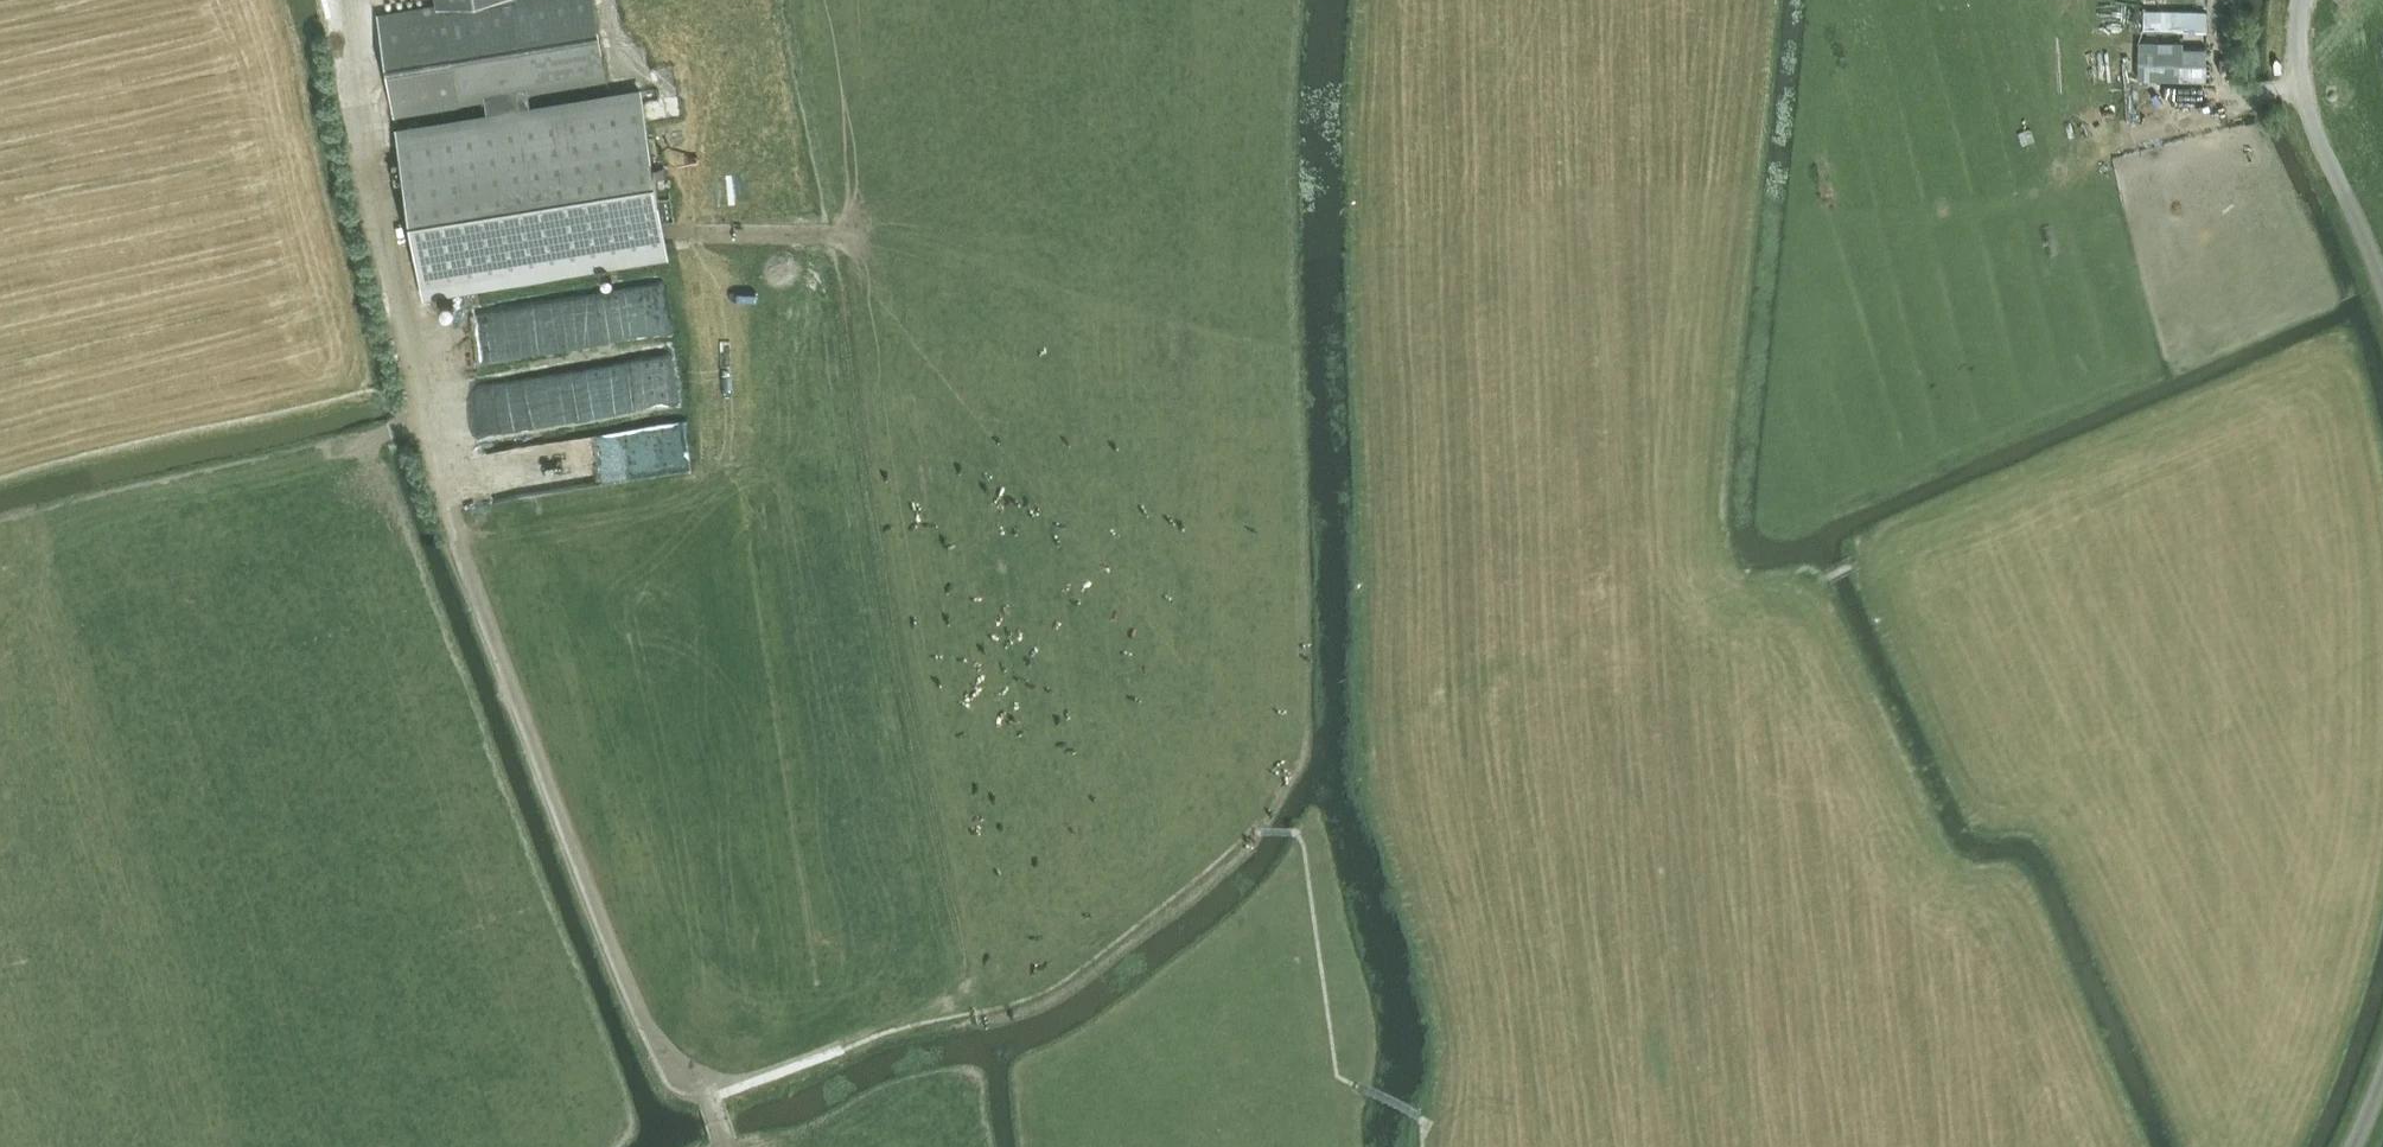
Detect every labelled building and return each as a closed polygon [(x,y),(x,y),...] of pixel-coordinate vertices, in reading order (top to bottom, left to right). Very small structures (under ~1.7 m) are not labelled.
[(606,79),(593,0),(472,0),(434,6),(378,16),(394,115),(482,100),(485,119),(397,134),(424,293),(668,251),(640,92),(529,112),(526,92),(606,79)] [(2143,29),(2177,28),(2177,31),(2206,31),(2206,10),(2142,10),(2143,29)] [(2137,41),(2136,79),(2178,79),(2205,79),(2205,48),(2181,47),(2182,41),(2137,41)] [(687,419),(588,434),(596,482),(695,467),(687,419)]
